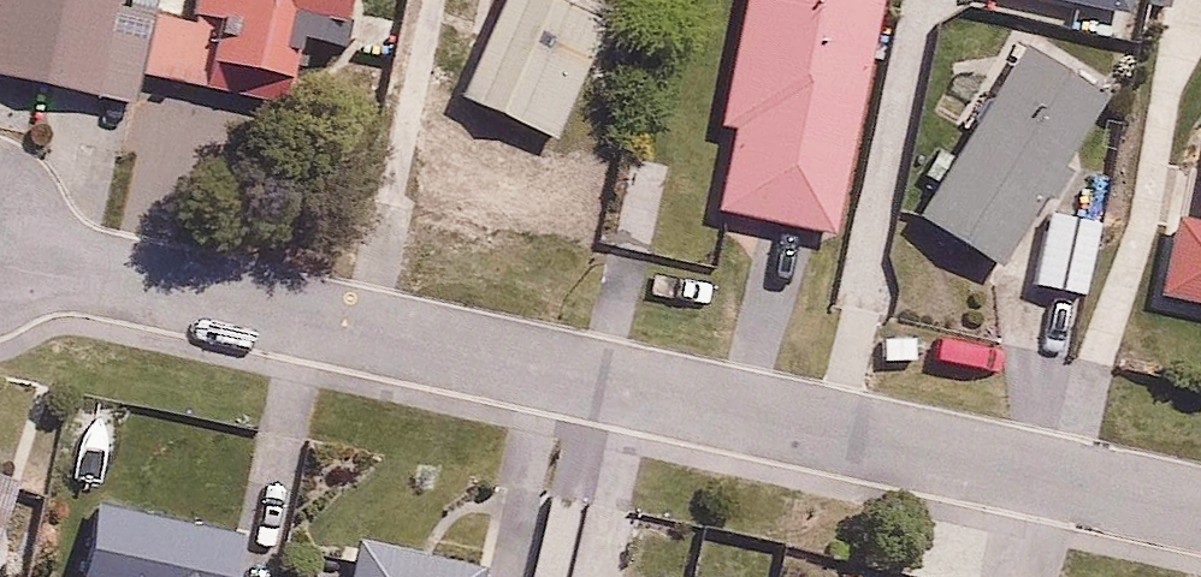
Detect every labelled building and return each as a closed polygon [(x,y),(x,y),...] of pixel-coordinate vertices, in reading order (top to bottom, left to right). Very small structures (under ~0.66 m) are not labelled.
[(150,10),(116,2),(116,0),(0,0),(0,65),(135,98),(142,68),(223,85),(228,61),(288,73),(303,0),(152,0),(150,10)] [(575,0),(504,0),(464,85),(554,128),(608,16),(575,0)] [(721,116),(733,118),(716,201),(835,225),(882,0),(745,0),(721,116)] [(1055,195),(1073,167),(1061,159),(1110,78),(1031,30),(920,211),(999,259),(1043,188),(1055,195)] [(1156,291),(1200,298),(1200,175),(1175,171),(1156,291)] [(1100,221),(1051,211),(1037,277),(1086,288),(1100,221)] [(11,489),(0,485),(0,520),(11,489)] [(238,515),(96,487),(78,576),(226,576),(238,515)] [(351,537),(342,576),(483,576),(485,567),(351,537)]
